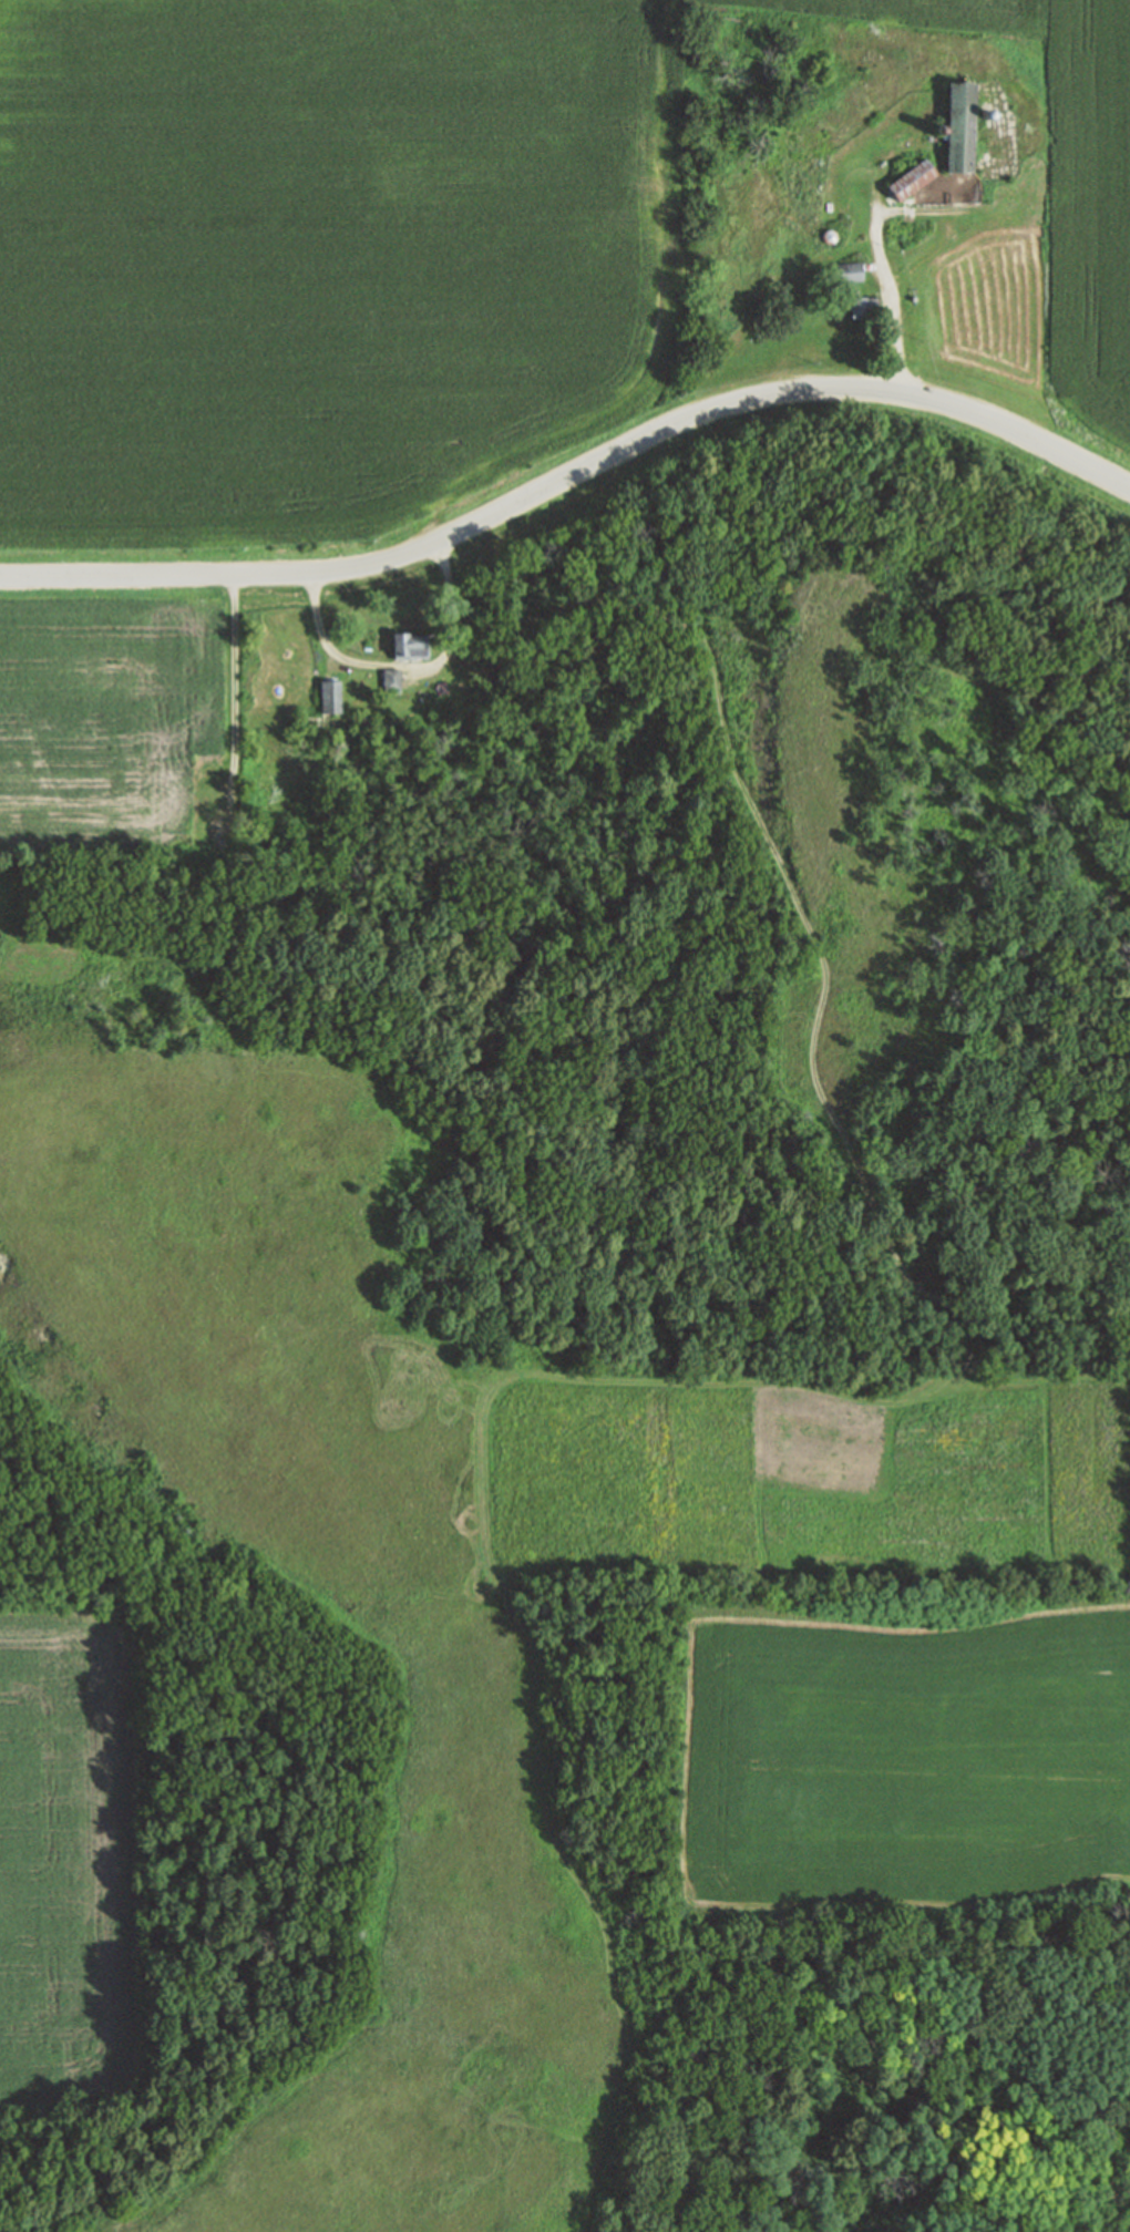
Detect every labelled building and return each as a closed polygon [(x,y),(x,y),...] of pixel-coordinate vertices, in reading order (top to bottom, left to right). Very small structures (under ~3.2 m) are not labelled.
[(943,83),(941,173),(969,174),(973,83),(943,83)] [(881,186),(893,204),(931,176),(917,160),(881,186)] [(862,261),(862,281),(839,280),(839,260),(862,261)] [(845,297),(845,321),(863,321),(863,316),(875,316),(875,300),(862,300),(862,297),(845,297)] [(387,630),(387,657),(422,656),(422,637),(402,637),(402,630),(387,630)] [(382,669),(382,688),(401,688),(401,669),(382,669)] [(318,680),(320,716),(343,713),(341,678),(318,680)]
